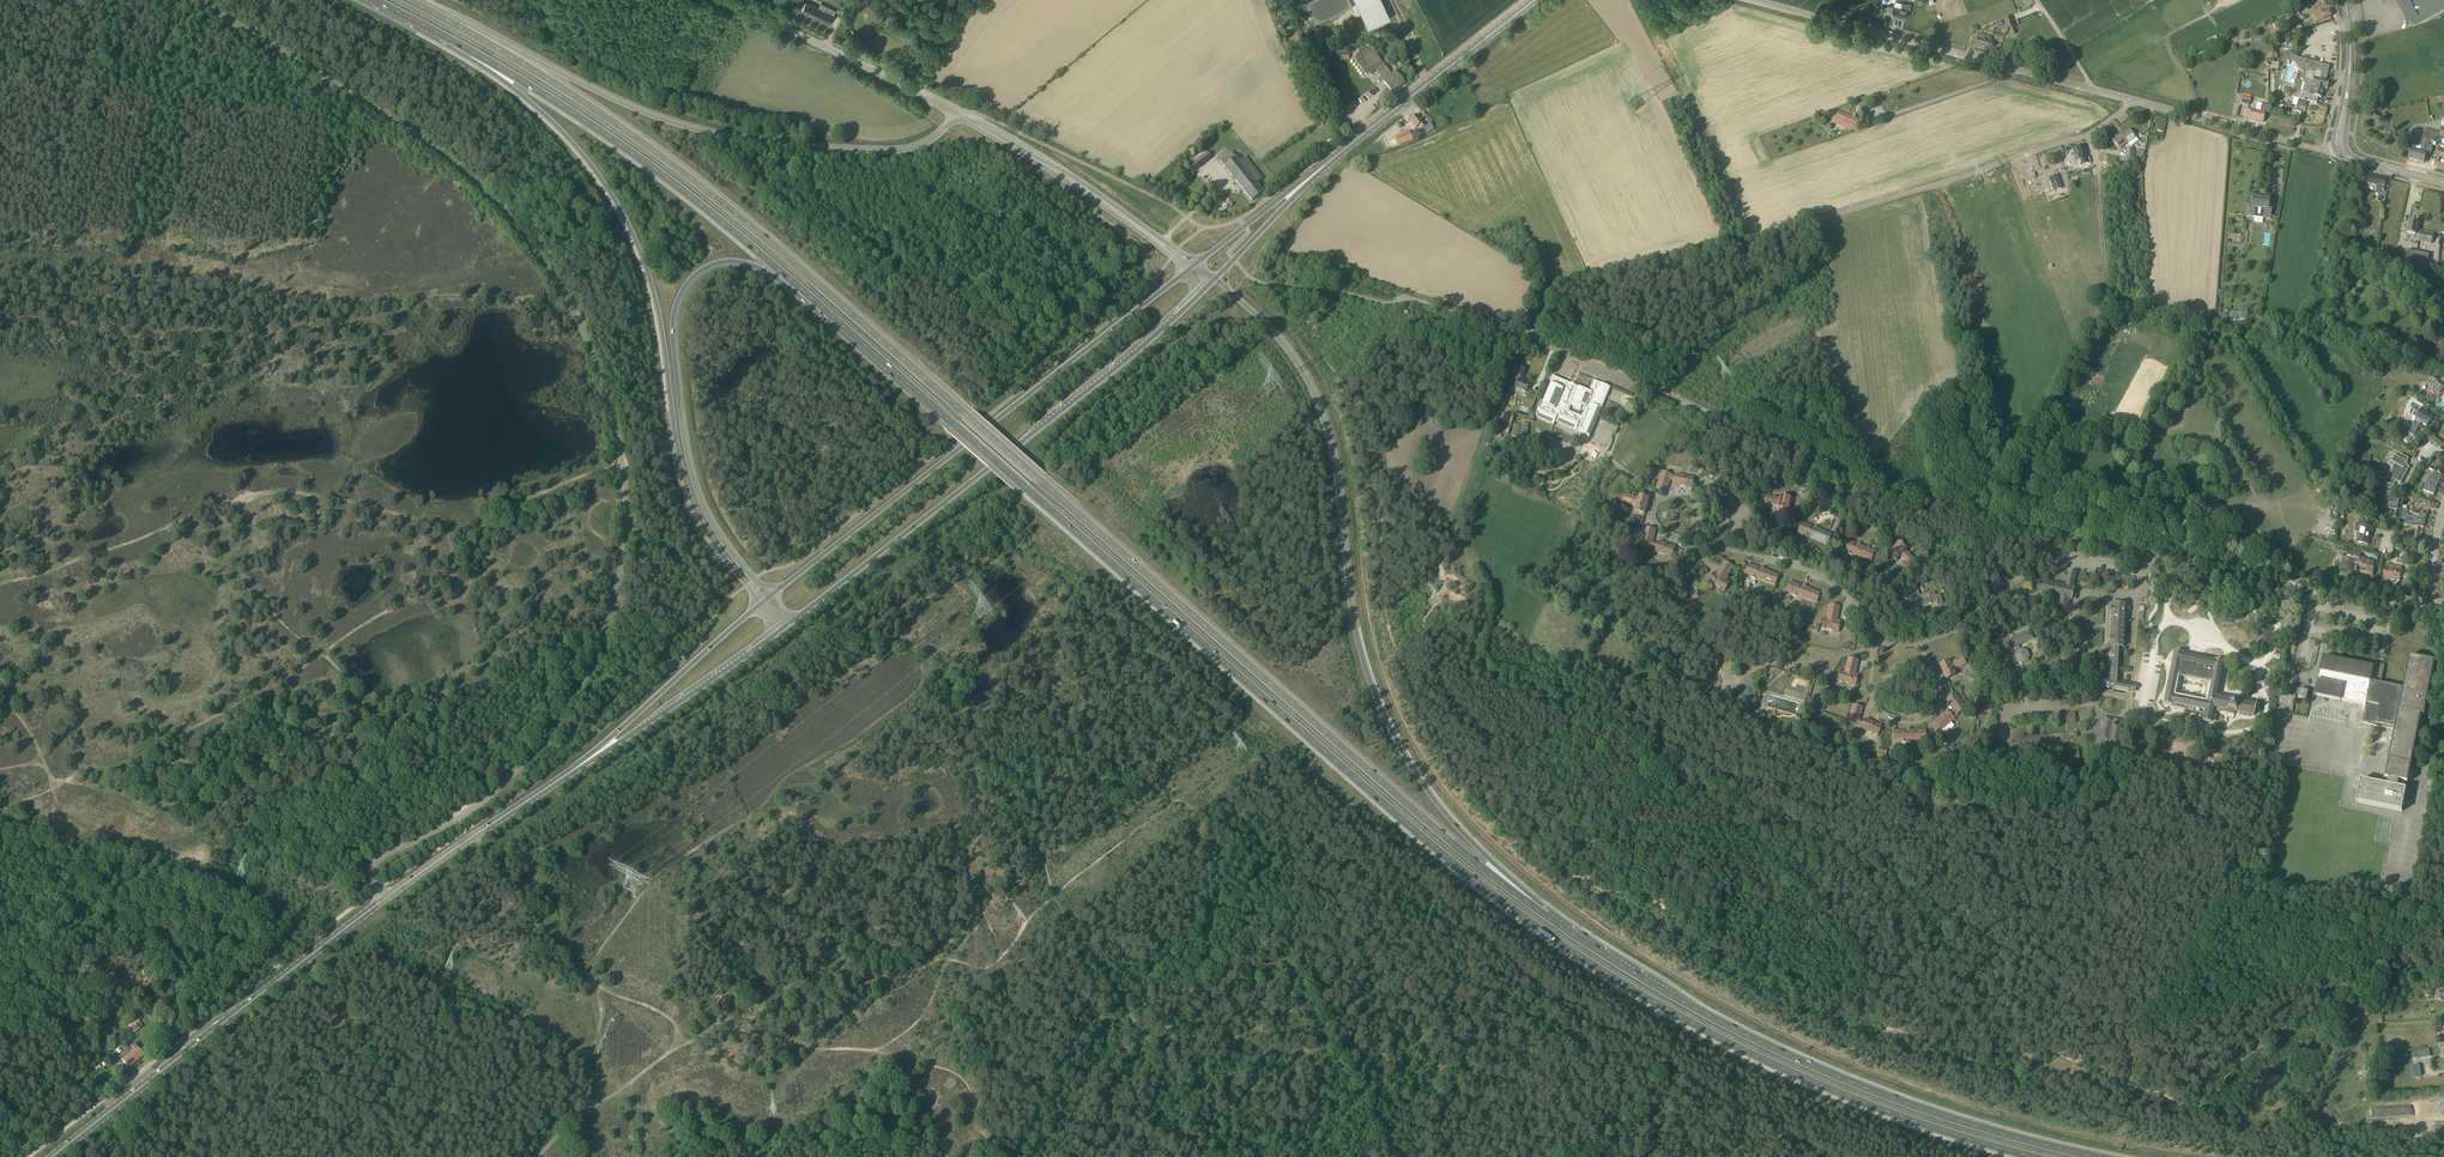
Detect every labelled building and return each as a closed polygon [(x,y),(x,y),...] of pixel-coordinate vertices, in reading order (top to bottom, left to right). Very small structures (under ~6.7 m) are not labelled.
[(1351,9),(1355,18),(1362,15),(1369,30),(1390,20),(1381,0),(1311,0),(1305,3),(1315,24),(1332,16),(1335,20),(1351,9)] [(2407,15),(2411,22),(2412,22),(2413,23),(2443,6),(2443,0),(2399,0),(2407,15)] [(818,8),(811,5),(806,2),(802,11),(830,25),(834,16),(830,14),(833,9),(821,3),(818,8)] [(1891,15),(1905,19),(1907,10),(1910,11),(1911,4),(1909,3),(1908,4),(1902,2),(1901,5),(1898,4),(1897,7),(1893,6),(1893,7),(1888,5),(1886,14),(1891,15)] [(2316,11),(2316,12),(2313,13),(2316,22),(2331,16),(2328,9),(2325,10),(2324,8),(2316,11)] [(2017,32),(2015,27),(2011,17),(2004,19),(2007,29),(2010,28),(2012,33),(2017,32)] [(1991,51),(1993,43),(1990,43),(1992,37),(1979,34),(1976,47),(1991,51)] [(1366,48),(1364,45),(1357,50),(1360,53),(1357,55),(1355,59),(1367,75),(1371,74),(1376,70),(1381,78),(1378,81),(1379,83),(1383,80),(1392,93),(1405,83),(1395,71),(1391,74),(1369,46),(1366,48)] [(2330,66),(2296,57),(2291,53),(2289,55),(2288,56),(2288,57),(2287,58),(2287,59),(2287,60),(2287,61),(2289,63),(2292,61),(2300,69),(2299,71),(2298,71),(2296,81),(2302,82),(2305,83),(2303,92),(2299,91),(2295,93),(2294,97),(2305,100),(2306,97),(2308,98),(2307,101),(2317,103),(2319,97),(2321,98),(2323,88),(2327,89),(2329,83),(2326,82),(2330,66)] [(2249,104),(2251,97),(2243,96),(2241,103),(2249,104)] [(2299,99),(2297,105),(2297,106),(2305,108),(2307,101),(2299,99)] [(2282,111),(2284,106),(2277,104),(2278,103),(2278,101),(2274,100),(2274,101),(2272,109),(2282,111)] [(2250,120),(2263,123),(2265,114),(2268,114),(2268,105),(2262,104),(2260,111),(2248,108),(2245,119),(2250,120)] [(1851,131),(1855,130),(1859,119),(1839,111),(1833,124),(1851,131)] [(1410,120),(1416,128),(1419,126),(1423,131),(1427,128),(1426,126),(1426,125),(1420,118),(1419,119),(1416,115),(1410,120)] [(2433,146),(2434,141),(2440,137),(2443,138),(2443,119),(2442,118),(2440,133),(2425,129),(2423,139),(2424,140),(2421,151),(2411,149),(2409,159),(2419,162),(2423,148),(2424,148),(2425,146),(2429,147),(2429,145),(2433,146)] [(2138,141),(2129,130),(2123,135),(2122,134),(2113,141),(2119,148),(2127,142),(2131,147),(2138,141)] [(1398,146),(1412,140),(1409,131),(1394,136),(1398,146)] [(2431,154),(2433,146),(2429,145),(2429,147),(2425,146),(2424,148),(2423,148),(2419,162),(2424,163),(2427,153),(2431,154)] [(2081,166),(2089,164),(2084,146),(2076,148),(2081,166)] [(1189,159),(1195,166),(1197,169),(1211,157),(1213,156),(1211,153),(1209,154),(1204,148),(1189,159)] [(2127,159),(2134,159),(2133,148),(2126,149),(2127,159)] [(1239,162),(1231,152),(1220,161),(1252,201),(1263,193),(1256,184),(1263,179),(1245,157),(1239,162)] [(1185,180),(1193,174),(1189,169),(1182,175),(1185,180)] [(2054,192),(2062,189),(2057,175),(2049,178),(2054,192)] [(2385,201),(2387,192),(2383,192),(2386,178),(2367,175),(2365,184),(2376,186),(2375,188),(2376,188),(2375,193),(2382,194),(2380,200),(2385,201)] [(1220,211),(1227,206),(1220,197),(1213,203),(1220,211)] [(2270,199),(2253,197),(2252,206),(2249,205),(2247,216),(2254,216),(2255,209),(2264,210),(2263,218),(2270,218),(2270,221),(2276,222),(2276,219),(2270,218),(2272,208),(2269,208),(2270,199)] [(2417,230),(2418,228),(2419,222),(2412,221),(2412,223),(2409,223),(2407,229),(2406,233),(2407,233),(2415,235),(2420,236),(2419,242),(2432,244),(2434,233),(2417,230)] [(2253,228),(2251,240),(2258,242),(2260,230),(2253,228)] [(2325,252),(2334,255),(2337,247),(2327,244),(2325,252)] [(2426,271),(2429,255),(2408,250),(2404,267),(2426,271)] [(2240,318),(2247,319),(2248,310),(2241,310),(2240,312),(2240,314),(2240,318)] [(2442,339),(2440,342),(2437,347),(2443,351),(2436,362),(2443,368),(2443,340),(2442,339)] [(1515,382),(1517,383),(1515,387),(1526,392),(1530,384),(1520,380),(1521,377),(1522,377),(1525,369),(1521,367),(1518,376),(1515,382)] [(1589,391),(1553,375),(1550,381),(1552,382),(1542,403),(1541,407),(1539,407),(1535,417),(1536,416),(1554,424),(1554,425),(1556,421),(1580,431),(1579,434),(1589,438),(1590,438),(1588,437),(1609,387),(1611,388),(1611,387),(1594,380),(1589,391)] [(2434,376),(2431,380),(2433,381),(2433,382),(2435,382),(2431,387),(2430,386),(2426,391),(2431,395),(2432,393),(2436,396),(2434,398),(2433,400),(2438,403),(2443,395),(2443,383),(2434,376)] [(2427,413),(2429,410),(2423,406),(2419,412),(2418,412),(2416,411),(2414,416),(2411,420),(2414,422),(2408,433),(2414,436),(2421,423),(2427,426),(2433,416),(2427,413)] [(1505,427),(1509,415),(1502,413),(1498,424),(1505,427)] [(1521,423),(1520,437),(1527,438),(1529,423),(1521,423)] [(1513,424),(1512,436),(1519,437),(1520,424),(1513,424)] [(1517,438),(1509,437),(1508,445),(1516,446),(1517,438)] [(2409,458),(2401,454),(2399,457),(2395,455),(2391,463),(2393,468),(2392,470),(2385,482),(2394,486),(2397,481),(2401,483),(2410,467),(2405,464),(2409,458)] [(1677,476),(1672,475),(1672,474),(1662,471),(1656,488),(1666,491),(1670,479),(1676,481),(1675,484),(1692,488),(1694,478),(1678,474),(1677,476)] [(2434,495),(2442,474),(2436,472),(2435,476),(2430,474),(2423,490),(2434,495)] [(1648,483),(1651,480),(1654,476),(1651,473),(1645,480),(1648,483)] [(1638,498),(1625,495),(1623,502),(1636,506),(1634,511),(1645,514),(1649,498),(1639,495),(1638,498)] [(1780,498),(1767,495),(1765,503),(1779,506),(1778,512),(1787,514),(1791,498),(1781,496),(1780,498)] [(2399,498),(2391,496),(2387,495),(2382,495),(2380,505),(2391,507),(2390,508),(2397,510),(2399,498)] [(2419,517),(2407,514),(2408,510),(2403,508),(2400,523),(2414,526),(2414,525),(2424,527),(2427,514),(2420,513),(2419,517)] [(1814,527),(1802,522),(1798,532),(1805,535),(1804,536),(1809,537),(1810,536),(1828,544),(1832,534),(1817,529),(1818,527),(1815,526),(1814,527)] [(2374,527),(2363,524),(2360,524),(2356,541),(2368,544),(2371,533),(2372,533),(2374,527)] [(1658,544),(1652,542),(1656,530),(1646,527),(1641,544),(1651,547),(1651,546),(1656,548),(1656,551),(1671,557),(1675,547),(1659,541),(1658,544)] [(1857,544),(1845,540),(1841,549),(1848,552),(1847,553),(1852,555),(1852,554),(1871,561),(1875,551),(1860,546),(1861,544),(1858,543),(1857,544)] [(1915,560),(1905,550),(1907,548),(1899,542),(1889,554),(1896,560),(1900,556),(1910,565),(1915,560)] [(2374,562),(2364,559),(2365,558),(2360,557),(2361,554),(2350,551),(2347,561),(2344,561),(2342,567),(2356,571),(2358,565),(2362,566),(2360,572),(2372,575),(2374,568),(2375,569),(2377,565),(2374,564),(2374,562)] [(1725,580),(1733,567),(1724,561),(1717,573),(1714,572),(1708,582),(1713,585),(1714,584),(1725,590),(1729,582),(1725,580)] [(1756,577),(1775,585),(1779,575),(1764,570),(1765,568),(1762,567),(1761,568),(1749,564),(1745,573),(1752,576),(1751,577),(1755,579),(1756,577)] [(2406,575),(2401,574),(2402,570),(2386,567),(2384,578),(2400,581),(2400,577),(2406,578),(2406,580),(2411,581),(2413,572),(2407,571),(2406,575)] [(2073,587),(2074,583),(2076,573),(2069,571),(2066,586),(2040,580),(2040,584),(2037,584),(2036,588),(2039,588),(2038,592),(2060,597),(2057,608),(2067,610),(2070,599),(2072,600),(2072,599),(2076,599),(2078,590),(2074,589),(2075,587),(2073,587)] [(1913,582),(1917,580),(1912,572),(1909,574),(1913,582)] [(1696,590),(1701,582),(1696,579),(1691,587),(1696,590)] [(1798,595),(1817,602),(1820,593),(1806,587),(1806,586),(1803,585),(1803,586),(1790,581),(1787,591),(1793,593),(1793,595),(1797,596),(1798,595)] [(1905,600),(1920,596),(1918,589),(1903,592),(1905,600)] [(1936,601),(1938,606),(1943,605),(1940,595),(1935,596),(1934,592),(1920,596),(1921,600),(1920,600),(1922,605),(1936,601)] [(1696,600),(1699,597),(1697,594),(1690,600),(1693,603),(1696,600)] [(2126,607),(2126,604),(2117,604),(2118,600),(2114,600),(2113,609),(2111,609),(2111,613),(2113,613),(2112,639),(2110,639),(2109,642),(2111,642),(2111,646),(2112,646),(2110,680),(2099,677),(2097,685),(2127,691),(2129,683),(2119,682),(2121,647),(2123,647),(2124,642),(2125,642),(2125,638),(2124,638),(2125,618),(2127,618),(2128,607),(2126,607)] [(1833,630),(1833,631),(1838,632),(1840,621),(1837,620),(1840,606),(1830,605),(1827,620),(1822,619),(1821,628),(1833,630)] [(1645,610),(1642,616),(1658,624),(1661,618),(1645,610)] [(2030,630),(2028,626),(2014,632),(2015,634),(2010,636),(2009,634),(1996,640),(1997,644),(1997,645),(2001,653),(2016,646),(2018,651),(2017,651),(2016,651),(2016,652),(2015,656),(2014,656),(2014,657),(2015,657),(2017,661),(2016,662),(2017,662),(2022,663),(2022,664),(2023,664),(2023,663),(2026,661),(2027,662),(2027,661),(2029,656),(2027,651),(2026,651),(2022,649),(2021,649),(2020,649),(2018,645),(2034,638),(2030,630)] [(2172,662),(2164,703),(2172,705),(2173,704),(2188,707),(2187,708),(2194,710),(2194,708),(2205,710),(2203,721),(2211,723),(2214,708),(2228,711),(2227,717),(2233,718),(2234,715),(2235,715),(2235,712),(2254,716),(2255,713),(2257,713),(2258,707),(2256,707),(2256,704),(2216,696),(2223,661),(2215,659),(2215,661),(2197,657),(2182,654),(2183,653),(2174,651),(2172,662)] [(2426,705),(2435,661),(2410,656),(2406,674),(2404,688),(2381,683),(2385,665),(2375,663),(2374,666),(2323,656),(2315,696),(2341,701),(2366,706),(2362,722),(2395,729),(2385,777),(2386,778),(2384,785),(2362,780),(2357,802),(2402,811),(2406,789),(2397,787),(2399,780),(2408,782),(2408,781),(2421,715),(2424,715),(2426,705)] [(1850,683),(1850,684),(1855,686),(1858,674),(1855,673),(1859,660),(1849,657),(1845,673),(1840,671),(1838,680),(1850,683)] [(1953,670),(1966,664),(1963,657),(1950,663),(1949,660),(1940,665),(1947,679),(1956,675),(1953,670)] [(1909,680),(1911,687),(1917,685),(1915,678),(1909,680)] [(1803,700),(1804,682),(1796,682),(1795,700),(1803,700)] [(2135,693),(2136,685),(2129,683),(2127,691),(2135,693)] [(2307,699),(2309,691),(2309,690),(2298,688),(2297,692),(2299,693),(2298,697),(2307,699)] [(1941,730),(1954,719),(1958,715),(1957,713),(1966,708),(1956,693),(1947,699),(1954,709),(1950,713),(1947,711),(1935,722),(1941,730)] [(1848,722),(1858,724),(1857,726),(1862,728),(1878,735),(1882,726),(1866,719),(1865,722),(1859,720),(1863,707),(1853,705),(1848,722)] [(1766,713),(1756,710),(1755,714),(1760,715),(1759,720),(1763,721),(1764,721),(1766,713)] [(2079,761),(2076,725),(2075,713),(2065,714),(2067,734),(2017,739),(2018,748),(2068,743),(2070,762),(2079,761)] [(2118,742),(2120,731),(2123,720),(2104,717),(2100,739),(2118,742)] [(1906,741),(1926,740),(1926,730),(1911,730),(1910,729),(1907,729),(1907,731),(1894,731),(1894,741),(1901,741),(1901,742),(1906,742),(1906,741)] [(1941,741),(1945,738),(1939,731),(1935,734),(1941,741)] [(1886,758),(1887,752),(1888,750),(1879,747),(1877,755),(1886,758)] [(2114,761),(2116,755),(2090,749),(2089,756),(2114,761)] [(134,1033),(146,1024),(141,1018),(138,1020),(137,1019),(128,1026),(134,1033)] [(131,1053),(132,1053),(138,1061),(144,1056),(138,1048),(135,1044),(133,1045),(132,1044),(129,1046),(127,1048),(131,1053)] [(2417,1052),(2418,1059),(2431,1056),(2429,1050),(2417,1052)] [(128,1068),(138,1061),(132,1053),(131,1053),(129,1055),(127,1052),(124,1054),(120,1057),(128,1068)] [(2419,1065),(2411,1067),(2414,1079),(2421,1077),(2419,1065)]
